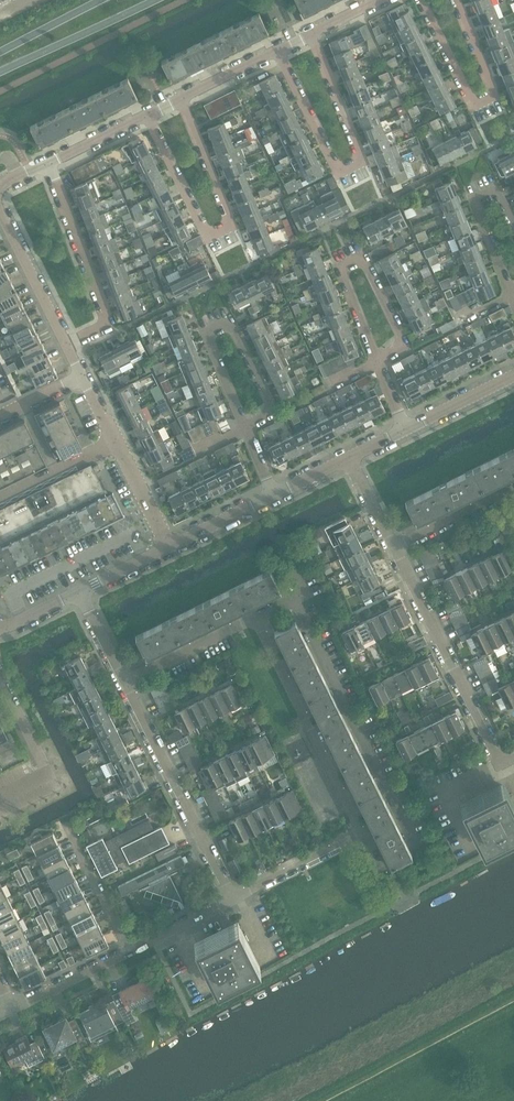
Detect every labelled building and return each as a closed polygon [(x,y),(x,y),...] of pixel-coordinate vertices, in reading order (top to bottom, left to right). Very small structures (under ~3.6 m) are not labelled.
[(304,16),(335,0),(296,0),(304,16)] [(476,13),(498,4),(497,0),(473,0),(471,1),(476,13)] [(476,13),(481,25),(498,19),(503,16),(498,4),(476,13)] [(415,22),(407,5),(386,15),(395,32),(415,22)] [(269,33),(259,13),(227,30),(236,49),(269,33)] [(503,31),(498,19),(481,25),(486,38),(503,31)] [(421,34),(415,22),(395,32),(401,44),(421,34)] [(372,36),(367,24),(360,27),(366,39),(372,36)] [(366,39),(360,27),(354,31),(355,33),(360,42),(366,39)] [(204,65),(236,49),(227,30),(194,46),(204,65)] [(508,43),(503,31),(486,38),(491,50),(508,43)] [(360,42),(355,33),(346,37),(346,36),(329,43),(334,55),(351,48),(362,44),(360,42)] [(388,40),(386,37),(384,33),(380,35),(384,43),(388,40)] [(427,46),(421,34),(401,44),(404,51),(401,52),(404,57),(410,54),(427,46)] [(384,43),(380,35),(375,37),(379,45),(384,43)] [(513,56),(508,43),(491,50),(496,63),(513,56)] [(204,65),(194,46),(161,62),(171,81),(204,65)] [(433,58),(427,46),(410,54),(416,66),(433,58)] [(380,56),(379,52),(377,47),(372,49),(376,58),(380,56)] [(356,61),(351,48),(334,55),(339,67),(356,61)] [(376,58),(372,49),(368,51),(371,60),(376,58)] [(513,56),(496,63),(501,75),(513,70),(513,59),(513,56)] [(399,65),(397,61),(395,57),(391,59),(395,67),(399,65)] [(416,66),(422,78),(439,70),(433,58),(416,66)] [(395,67),(391,59),(386,61),(390,69),(395,67)] [(361,73),(356,61),(339,67),(344,80),(361,73)] [(445,82),(439,70),(422,78),(428,90),(445,82)] [(501,75),(506,87),(513,84),(513,70),(501,75)] [(366,85),(361,73),(344,80),(349,92),(366,85)] [(259,84),(248,89),(250,94),(262,89),(265,95),(266,96),(282,88),(282,87),(280,84),(279,81),(276,75),(275,75),(259,83),(259,84)] [(138,98),(128,79),(95,95),(105,114),(138,98)] [(410,89),(408,85),(406,81),(401,83),(405,91),(410,89)] [(450,94),(445,82),(428,90),(434,102),(450,94)] [(405,91),(401,83),(397,85),(401,93),(405,91)] [(370,98),(366,85),(349,92),(354,104),(370,98)] [(270,104),(264,106),(265,108),(266,111),(272,108),(271,107),(288,99),(286,95),(284,92),(282,88),(266,96),(270,104)] [(242,104),(235,90),(227,93),(234,107),(242,104)] [(234,107),(227,93),(220,97),(227,111),(234,107)] [(456,106),(450,94),(434,102),(440,114),(456,106)] [(72,130),(105,114),(95,95),(63,111),(72,130)] [(227,111),(220,97),(212,101),(219,115),(227,111)] [(375,110),(370,98),(354,104),(358,117),(375,110)] [(288,99),(271,107),(272,108),(277,119),(278,120),(294,112),(294,111),(292,108),(291,105),(288,99)] [(219,115),(212,101),(204,105),(211,119),(219,115)] [(417,105),(412,107),(416,115),(421,113),(417,105)] [(416,115),(412,107),(408,110),(412,117),(416,115)] [(380,122),(375,110),(358,117),(363,129),(380,122)] [(72,130),(63,111),(30,127),(40,146),(72,130)] [(294,112),(278,120),(283,131),(284,132),(300,124),(300,123),(297,119),(296,116),(294,112)] [(454,120),(450,112),(446,114),(449,122),(454,120)] [(229,135),(226,128),(239,123),(236,118),(208,129),(213,142),(229,135)] [(430,122),(432,127),(440,123),(438,118),(430,122)] [(385,135),(380,122),(363,129),(368,141),(385,135)] [(442,127),(440,123),(432,127),(434,131),(442,127)] [(284,132),(278,135),(280,138),(284,146),(289,144),(306,136),(304,132),(302,129),(300,124),(284,132)] [(481,141),(474,127),(468,130),(456,135),(465,152),(476,146),(475,144),(481,141)] [(234,147),(229,135),(213,142),(217,154),(234,147)] [(390,147),(385,135),(368,141),(373,154),(390,147)] [(465,152),(456,135),(445,141),(453,158),(465,152)] [(284,146),(288,155),(290,159),(292,158),(295,156),(312,148),(309,143),(308,139),(306,136),(289,144),(284,146)] [(150,153),(144,141),(142,142),(140,137),(129,143),(122,146),(123,148),(129,157),(132,162),(137,160),(150,153)] [(251,144),(250,141),(249,138),(243,141),(245,147),(251,144)] [(217,154),(222,166),(239,160),(245,157),(242,148),(245,147),(243,141),(235,144),(236,147),(234,147),(217,154)] [(424,147),(432,166),(439,162),(440,164),(453,158),(445,141),(437,145),(435,141),(424,147)] [(395,145),(390,147),(373,154),(378,166),(400,157),(395,145)] [(292,158),(290,159),(291,162),(296,171),(301,168),(318,160),(312,148),(295,156),(292,158)] [(156,165),(150,153),(137,160),(143,172),(156,165)] [(510,154),(498,160),(498,161),(494,163),(500,175),(503,176),(505,175),(506,176),(513,172),(513,162),(510,154)] [(408,178),(402,162),(404,161),(403,156),(400,157),(378,166),(383,179),(385,178),(388,186),(390,185),(400,181),(408,178)] [(285,157),(279,160),(280,163),(282,166),(288,163),(285,157)] [(103,170),(97,158),(90,162),(97,174),(103,170)] [(244,172),(239,160),(222,166),(227,179),(244,172)] [(318,160),(301,168),(309,183),(323,176),(321,173),(324,172),(321,166),(319,163),(318,160)] [(97,174),(90,162),(84,165),(90,177),(97,174)] [(123,167),(120,162),(113,166),(115,171),(123,167)] [(90,177),(84,165),(77,168),(84,180),(90,177)] [(162,177),(156,165),(143,172),(148,183),(162,177)] [(249,184),(246,177),(252,175),(251,173),(256,171),(253,165),(248,167),(250,170),(244,172),(227,179),(232,191),(249,184)] [(125,172),(123,167),(115,171),(117,175),(125,172)] [(84,180),(77,168),(71,171),(77,183),(84,180)] [(168,189),(162,177),(148,183),(154,195),(168,189)] [(100,201),(92,179),(75,187),(78,195),(76,196),(81,208),(95,203),(100,201)] [(289,193),(304,186),(300,179),(297,181),(295,179),(284,184),(289,193)] [(457,193),(452,181),(443,184),(442,180),(433,183),(435,188),(440,200),(457,193)] [(400,181),(390,185),(393,192),(403,188),(400,181)] [(328,193),(320,197),(323,203),(331,218),(344,212),(343,210),(349,207),(338,185),(337,183),(330,186),(333,191),(328,193)] [(254,197),(249,184),(232,191),(237,203),(254,197)] [(174,200),(168,189),(154,195),(160,207),(174,200)] [(135,196),(133,191),(125,194),(127,199),(135,196)] [(124,198),(122,193),(114,196),(116,201),(124,198)] [(462,206),(457,193),(440,200),(445,213),(462,206)] [(259,209),(254,197),(237,203),(242,216),(259,209)] [(179,212),(174,200),(160,207),(156,209),(162,221),(166,219),(179,212)] [(311,201),(308,203),(319,224),(324,222),(327,220),(331,218),(323,203),(316,206),(313,200),(311,201)] [(99,215),(95,203),(81,208),(86,220),(99,215)] [(306,204),(290,212),(300,231),(306,227),(308,230),(311,228),(314,226),(319,224),(308,203),(306,204)] [(467,219),(462,206),(445,213),(450,225),(467,219)] [(417,215),(415,211),(413,207),(409,209),(412,216),(417,215)] [(407,225),(399,208),(386,215),(395,231),(407,225)] [(247,228),(264,222),(269,219),(268,216),(268,214),(262,216),(259,209),(242,216),(247,228)] [(412,216),(409,209),(404,210),(407,218),(412,216)] [(185,224),(179,212),(166,219),(172,230),(185,224)] [(108,226),(104,213),(99,215),(86,220),(90,233),(108,226)] [(145,220),(143,215),(135,218),(137,223),(145,220)] [(395,231),(386,215),(375,220),(383,237),(395,231)] [(472,230),(467,219),(450,225),(454,237),(472,230)] [(383,237),(375,220),(363,226),(371,243),(383,237)] [(269,234),(264,222),(247,228),(252,241),(269,234)] [(167,233),(173,245),(191,236),(185,224),(172,230),(167,233)] [(109,240),(106,234),(111,232),(108,226),(90,233),(95,245),(109,240)] [(428,239),(427,234),(425,230),(420,232),(424,240),(428,239)] [(477,243),(472,230),(454,237),(459,250),(477,243)] [(153,239),(150,232),(142,236),(145,242),(153,239)] [(424,240),(420,232),(416,234),(419,242),(424,240)] [(274,245),(269,234),(252,241),(257,253),(259,253),(260,257),(285,246),(283,242),(274,245)] [(396,243),(404,239),(401,234),(394,238),(396,243)] [(205,244),(200,235),(186,242),(190,251),(205,244)] [(142,242),(140,237),(132,241),(134,245),(142,242)] [(155,244),(153,239),(145,242),(147,248),(155,244)] [(406,243),(404,239),(396,243),(398,247),(406,243)] [(113,252),(109,240),(95,245),(99,257),(113,252)] [(144,247),(142,242),(134,245),(136,250),(144,247)] [(482,255),(477,243),(459,250),(462,257),(457,259),(459,264),(464,262),(482,255)] [(322,261),(317,248),(311,251),(308,245),(296,250),(301,263),(293,266),(295,272),(301,269),(308,267),(322,261)] [(372,261),(391,251),(387,245),(369,254),(372,261)] [(182,252),(178,246),(168,251),(172,257),(182,252)] [(123,263),(121,257),(119,250),(113,252),(99,257),(104,270),(123,263)] [(424,258),(422,254),(420,250),(415,252),(419,260),(424,258)] [(402,264),(396,252),(379,260),(385,272),(402,264)] [(419,260),(415,252),(411,255),(415,263),(419,260)] [(146,254),(141,256),(142,261),(145,262),(149,260),(146,254)] [(440,262),(439,258),(437,254),(432,256),(435,264),(440,262)] [(487,268),(482,255),(464,262),(470,275),(487,268)] [(435,264),(432,256),(427,258),(431,266),(435,264)] [(160,265),(157,257),(152,259),(156,267),(160,265)] [(211,277),(203,260),(191,266),(199,283),(211,277)] [(327,272),(322,261),(308,267),(312,278),(327,272)] [(413,273),(410,268),(409,269),(405,262),(402,264),(385,272),(392,284),(413,273)] [(435,264),(431,266),(435,274),(443,271),(440,262),(435,264)] [(128,275),(123,263),(104,270),(109,282),(128,275)] [(199,283),(191,266),(179,272),(181,275),(188,289),(199,283)] [(151,267),(143,270),(148,282),(151,280),(156,278),(151,267)] [(496,294),(490,281),(492,280),(487,268),(470,275),(474,286),(479,298),(480,301),(496,294)] [(5,269),(0,271),(0,285),(10,280),(5,269)] [(332,285),(327,272),(312,278),(315,285),(309,287),(309,289),(303,291),(305,296),(332,285)] [(415,279),(413,273),(392,284),(397,296),(414,287),(411,281),(415,279)] [(278,294),(268,274),(255,280),(262,294),(270,290),(276,302),(283,299),(280,293),(278,294)] [(435,282),(434,278),(432,274),(427,276),(431,284),(435,282)] [(130,288),(128,282),(131,281),(128,275),(109,282),(113,294),(130,288)] [(188,289),(181,275),(169,281),(170,283),(163,286),(169,298),(175,294),(175,295),(188,289)] [(431,284),(427,276),(422,278),(426,286),(431,284)] [(156,278),(151,280),(155,290),(153,291),(153,293),(161,290),(159,286),(156,278)] [(10,280),(0,285),(0,298),(16,290),(10,280)] [(255,298),(262,294),(255,280),(243,286),(250,300),(252,306),(256,312),(261,310),(255,298)] [(447,288),(444,280),(439,282),(442,290),(447,288)] [(337,298),(332,285),(305,296),(307,300),(307,301),(320,296),(323,303),(337,298)] [(250,300),(243,286),(230,292),(237,307),(250,300)] [(479,298),(474,286),(468,289),(473,301),(479,298)] [(420,299),(414,287),(397,296),(403,308),(420,299)] [(137,300),(136,295),(133,296),(130,288),(113,294),(118,307),(132,302),(137,300)] [(473,301),(468,289),(462,292),(467,304),(473,301)] [(21,301),(16,290),(0,298),(0,311),(21,301)] [(467,304),(462,292),(456,295),(462,307),(467,304)] [(462,307),(456,295),(450,298),(456,310),(462,307)] [(342,309),(337,298),(323,303),(328,315),(342,309)] [(447,305),(445,301),(443,298),(439,300),(443,308),(447,305)] [(426,311),(422,304),(420,299),(403,308),(409,319),(426,311)] [(443,308),(439,300),(434,302),(436,306),(438,310),(443,308)] [(26,311),(21,301),(0,311),(0,312),(5,322),(26,311)] [(137,314),(132,302),(118,307),(123,319),(137,314)] [(436,321),(432,313),(438,310),(436,306),(426,311),(409,319),(415,331),(436,321)] [(492,320),(506,314),(503,308),(489,314),(492,320)] [(347,322),(342,309),(328,315),(321,318),(315,320),(315,321),(316,325),(317,325),(330,320),(333,328),(347,322)] [(31,322),(26,311),(5,322),(10,333),(31,322)] [(169,335),(187,327),(182,315),(175,318),(173,313),(155,321),(162,338),(169,335)] [(253,338),(279,325),(277,320),(269,324),(265,317),(247,326),(253,338)] [(486,323),(484,317),(477,321),(480,326),(486,323)] [(443,333),(457,326),(454,319),(440,327),(443,333)] [(480,326),(477,321),(471,324),(474,329),(480,326)] [(37,333),(31,322),(10,333),(15,343),(37,333)] [(352,334),(347,322),(333,328),(338,340),(352,334)] [(508,322),(503,325),(505,329),(498,332),(507,349),(513,346),(513,333),(508,322)] [(148,335),(143,324),(137,327),(142,339),(148,335)] [(277,341),(273,334),(281,330),(279,325),(253,338),(259,350),(277,341)] [(192,340),(187,327),(169,335),(174,347),(192,340)] [(462,335),(460,329),(454,332),(456,338),(462,335)] [(456,338),(454,332),(447,336),(450,341),(456,338)] [(507,349),(498,332),(486,338),(495,355),(507,349)] [(21,354),(42,343),(37,333),(15,343),(21,354)] [(342,354),(348,367),(355,363),(353,359),(358,357),(354,348),(357,346),(352,334),(338,340),(331,343),(325,345),(327,350),(333,347),(333,350),(340,352),(341,354),(342,354)] [(495,355),(486,338),(474,344),(483,361),(495,355)] [(123,345),(131,361),(132,363),(143,358),(141,353),(142,352),(135,339),(123,345)] [(197,352),(192,340),(174,347),(179,360),(197,352)] [(265,362),(291,349),(288,344),(280,348),(277,341),(259,350),(265,362)] [(439,346),(436,341),(430,344),(432,349),(439,346)] [(26,365),(47,354),(42,343),(21,354),(26,365)] [(150,354),(155,352),(150,343),(145,345),(150,354)] [(432,349),(430,344),(423,347),(426,353),(432,349)] [(483,361),(474,344),(462,350),(471,367),(483,361)] [(123,345),(111,351),(120,367),(131,361),(123,345)] [(289,365),(285,357),(293,354),(291,349),(265,362),(271,374),(285,367),(289,365)] [(471,367),(462,350),(450,356),(459,373),(471,367)] [(120,369),(120,367),(111,351),(99,357),(108,375),(120,369)] [(202,364),(197,352),(179,360),(184,372),(202,364)] [(31,375),(53,365),(47,354),(26,365),(31,375)] [(348,367),(342,354),(341,354),(335,357),(341,370),(348,367)] [(415,359),(413,354),(406,357),(409,362),(415,359)] [(459,373),(450,356),(438,362),(447,379),(459,373)] [(341,370),(335,357),(329,361),(335,373),(341,370)] [(409,362),(406,357),(400,360),(403,365),(409,362)] [(335,373),(329,361),(322,364),(324,368),(327,374),(328,376),(335,373)] [(447,379),(438,362),(426,368),(430,374),(435,385),(447,379)] [(142,365),(146,373),(151,370),(147,363),(142,365)] [(207,376),(202,364),(184,372),(189,384),(207,376)] [(322,364),(319,365),(324,378),(328,376),(327,374),(324,368),(322,364)] [(58,376),(53,365),(31,375),(37,386),(58,376)] [(302,372),(307,370),(305,365),(294,371),(296,374),(296,375),(302,372)] [(290,378),(289,374),(285,367),(271,374),(276,385),(290,378)] [(435,385),(430,374),(426,368),(414,374),(415,374),(423,391),(435,385)] [(297,391),(294,385),(300,382),(299,380),(305,377),(302,372),(296,375),(290,378),(276,385),(283,398),(297,391)] [(164,374),(158,376),(160,382),(165,380),(166,379),(164,374)] [(423,391),(415,374),(414,374),(402,380),(411,397),(423,391)] [(360,388),(373,381),(370,375),(356,381),(360,388)] [(212,389),(207,376),(189,384),(194,396),(198,394),(212,389)] [(313,377),(311,380),(311,383),(314,385),(317,385),(319,383),(319,379),(317,377),(313,377)] [(171,391),(165,380),(160,382),(166,394),(171,391)] [(328,390),(324,383),(311,390),(315,397),(328,390)] [(352,389),(350,384),(343,387),(346,392),(352,389)] [(136,396),(130,385),(117,391),(122,403),(136,396)] [(346,392),(343,387),(337,390),(340,396),(346,392)] [(386,410),(375,388),(370,390),(372,395),(365,399),(373,417),(386,410)] [(217,401),(212,389),(198,394),(203,406),(217,401)] [(176,395),(174,390),(171,391),(166,394),(168,398),(176,395)] [(142,408),(136,396),(122,403),(128,415),(142,408)] [(329,401),(326,396),(319,399),(322,404),(329,401)] [(170,408),(164,397),(157,401),(159,404),(156,405),(161,413),(162,412),(170,408)] [(322,404),(319,399),(313,402),(316,408),(322,404)] [(373,417),(365,399),(353,405),(361,423),(373,417)] [(203,406),(198,409),(203,421),(208,419),(222,413),(217,401),(203,406)] [(40,426),(65,414),(66,414),(60,402),(34,415),(40,426)] [(361,423),(353,405),(341,411),(350,429),(361,423)] [(134,427),(148,420),(152,418),(146,406),(142,408),(128,415),(134,427)] [(172,414),(170,408),(162,412),(165,417),(172,414)] [(305,413),(302,408),(296,411),(298,416),(305,413)] [(185,414),(183,409),(175,413),(178,418),(185,414)] [(298,416),(296,411),(289,414),(292,419),(298,416)] [(350,429),(341,411),(329,417),(337,435),(350,429)] [(46,438),(71,425),(66,414),(65,414),(40,426),(46,438)] [(180,422),(188,418),(185,414),(178,418),(180,422)] [(337,435),(329,417),(317,423),(326,441),(337,435)] [(214,418),(207,421),(213,433),(220,430),(214,418)] [(25,420),(14,425),(26,451),(27,452),(38,446),(25,420)] [(154,432),(148,420),(134,427),(140,439),(154,432)] [(207,421),(201,424),(207,436),(213,433),(207,421)] [(326,441),(317,423),(305,429),(313,447),(326,441)] [(201,424),(195,428),(200,439),(207,436),(201,424)] [(14,425),(3,430),(4,430),(16,456),(26,451),(14,425)] [(52,449),(77,437),(71,425),(46,438),(52,449)] [(182,432),(179,428),(172,432),(174,436),(182,432)] [(195,428),(188,431),(194,442),(200,439),(195,428)] [(158,429),(154,432),(140,439),(146,450),(164,441),(158,429)] [(313,447),(305,429),(293,435),(302,453),(313,447)] [(0,432),(0,450),(6,461),(16,456),(4,430),(3,430),(0,432)] [(302,453),(293,435),(281,441),(290,458),(302,453)] [(57,461),(82,449),(83,448),(77,437),(52,449),(57,461)] [(174,461),(164,441),(146,450),(152,462),(154,461),(158,469),(174,461)] [(277,463),(278,464),(290,458),(281,441),(270,447),(268,443),(264,445),(274,464),(277,463)] [(190,442),(182,447),(184,451),(189,448),(192,446),(190,442)] [(223,455),(237,448),(234,443),(220,449),(223,455)] [(38,446),(27,452),(29,456),(40,450),(38,446)] [(196,455),(192,446),(189,448),(184,451),(180,452),(185,461),(196,455)] [(506,452),(513,469),(513,448),(506,452)] [(40,450),(29,456),(31,459),(42,454),(40,450)] [(26,451),(16,456),(26,476),(37,471),(34,467),(33,463),(31,459),(29,456),(27,452),(26,451)] [(506,452),(472,469),(482,490),(513,474),(513,469),(506,452)] [(42,454),(31,459),(33,463),(44,458),(42,454)] [(204,457),(196,461),(198,466),(210,460),(208,456),(207,455),(204,457)] [(16,456),(6,461),(16,482),(26,476),(16,456)] [(250,479),(239,457),(234,459),(236,464),(229,467),(238,485),(250,479)] [(44,458),(33,463),(34,467),(45,462),(44,458)] [(0,464),(0,476),(5,487),(16,482),(6,461),(0,464)] [(45,462),(34,467),(37,471),(48,466),(45,462)] [(106,519),(107,522),(117,517),(116,514),(91,464),(0,510),(0,571),(106,519)] [(102,470),(99,464),(93,467),(96,473),(102,470)] [(238,485),(229,467),(217,473),(226,491),(238,485)] [(203,475),(205,479),(214,497),(226,491),(217,473),(214,469),(203,475)] [(482,490),(472,469),(438,486),(449,506),(482,490)] [(180,477),(177,471),(172,473),(175,479),(180,477)] [(162,486),(170,482),(167,476),(159,480),(162,486)] [(214,497),(205,479),(193,485),(202,503),(214,497)] [(202,503),(193,485),(181,491),(190,509),(202,503)] [(415,523),(449,506),(438,486),(405,502),(415,523)] [(190,509),(181,491),(169,497),(178,514),(190,509)] [(358,534),(356,530),(354,531),(350,523),(348,518),(326,528),(335,545),(358,534)] [(309,540),(323,534),(320,527),(313,531),(306,534),(309,540)] [(362,547),(358,539),(360,538),(358,534),(335,545),(341,557),(362,547)] [(449,550),(444,540),(437,544),(442,554),(449,550)] [(468,541),(459,546),(462,552),(471,547),(468,541)] [(351,567),(370,558),(368,554),(366,555),(362,547),(341,557),(347,569),(351,567)] [(422,558),(434,552),(432,547),(420,552),(422,558)] [(323,551),(316,554),(320,562),(321,564),(329,560),(324,550),(323,551)] [(512,569),(502,550),(490,557),(499,576),(512,569)] [(425,563),(437,557),(434,552),(422,558),(425,563)] [(428,569),(440,563),(437,557),(425,563),(428,569)] [(499,576),(490,557),(478,562),(488,581),(499,576)] [(374,571),(370,563),(372,562),(370,558),(351,567),(347,569),(353,581),(357,579),(374,571)] [(488,581),(478,562),(467,568),(477,587),(488,581)] [(326,574),(332,571),(328,563),(322,566),(326,574)] [(442,568),(440,563),(428,569),(430,574),(442,568)] [(445,574),(445,573),(442,568),(430,574),(433,580),(445,574)] [(477,587),(467,568),(456,573),(465,592),(477,587)] [(280,590),(270,569),(236,586),(247,607),(280,590)] [(382,590),(379,584),(382,582),(380,578),(378,579),(374,571),(357,579),(363,590),(359,592),(363,599),(382,590)] [(456,602),(458,601),(467,597),(465,592),(456,573),(445,579),(456,602)] [(213,624),(247,607),(236,586),(203,602),(213,624)] [(383,592),(375,596),(377,600),(385,597),(383,592)] [(411,616),(408,610),(406,611),(405,608),(404,606),(406,605),(403,599),(394,604),(396,606),(390,609),(399,625),(410,619),(409,617),(411,616)] [(511,600),(505,603),(508,609),(513,606),(511,600)] [(450,612),(461,607),(458,601),(456,602),(447,607),(450,612)] [(213,624),(203,602),(169,619),(180,640),(213,624)] [(452,618),(464,612),(461,607),(450,612),(452,618)] [(399,625),(390,609),(384,612),(383,609),(377,612),(386,631),(399,625)] [(386,631),(377,612),(370,616),(372,618),(366,621),(374,637),(386,631)] [(455,623),(467,618),(464,612),(452,618),(455,623)] [(505,617),(513,635),(513,613),(505,617)] [(505,617),(494,623),(503,642),(513,636),(513,635),(505,617)] [(458,629),(469,623),(467,618),(455,623),(458,629)] [(146,657),(180,640),(169,619),(135,636),(146,657)] [(312,654),(295,621),(274,631),(291,665),(312,654)] [(374,637),(366,621),(360,624),(359,621),(353,624),(362,643),(374,637)] [(472,629),(469,623),(458,629),(460,634),(472,629)] [(503,642),(494,623),(483,628),(492,647),(495,652),(506,647),(503,642)] [(349,647),(350,649),(362,643),(353,624),(346,627),(348,630),(336,636),(341,645),(345,643),(347,648),(349,647)] [(492,647),(483,628),(472,634),(473,636),(467,639),(472,649),(478,646),(481,653),(492,647)] [(427,644),(423,636),(408,643),(412,652),(427,644)] [(328,688),(312,654),(291,665),(307,698),(328,688)] [(439,678),(432,662),(428,655),(421,658),(422,660),(417,663),(427,684),(439,678)] [(477,666),(488,661),(485,655),(474,661),(477,666)] [(89,667),(87,663),(85,665),(81,656),(71,661),(70,659),(65,662),(66,664),(64,665),(70,677),(89,667)] [(236,673),(229,658),(214,665),(219,669),(225,666),(230,675),(236,673)] [(479,672),(491,666),(488,661),(477,666),(479,672)] [(427,684),(417,663),(411,666),(410,664),(404,667),(413,686),(415,690),(427,684)] [(482,677),(493,672),(491,666),(479,672),(482,677)] [(92,680),(89,672),(91,671),(89,667),(70,677),(76,689),(92,680)] [(413,686),(404,667),(397,670),(398,672),(393,675),(401,692),(413,686)] [(485,683),(496,677),(493,672),(482,677),(485,683)] [(401,692),(393,675),(387,678),(386,676),(380,679),(389,698),(401,692)] [(499,683),(498,680),(496,677),(485,683),(487,688),(499,683)] [(389,698),(380,679),(373,682),(375,684),(369,687),(373,696),(371,697),(374,702),(376,701),(377,704),(389,698)] [(101,691),(99,687),(96,688),(92,680),(76,689),(82,700),(101,691)] [(152,692),(164,686),(162,680),(150,686),(152,692)] [(510,682),(498,688),(503,696),(497,699),(502,709),(507,706),(508,707),(513,704),(513,690),(510,682)] [(242,703),(232,684),(220,690),(230,709),(242,703)] [(155,697),(167,691),(164,686),(152,692),(155,697)] [(345,722),(328,688),(307,698),(324,732),(345,722)] [(230,709),(220,690),(209,696),(218,715),(230,709)] [(104,704),(100,696),(103,695),(101,691),(82,700),(77,703),(83,715),(104,704)] [(158,703),(170,697),(167,691),(155,697),(158,703)] [(450,692),(443,695),(447,702),(453,699),(450,692)] [(436,701),(432,694),(427,697),(431,703),(436,701)] [(218,715),(209,696),(198,702),(207,720),(216,716),(218,721),(221,719),(218,715)] [(161,708),(173,702),(170,697),(158,703),(161,708)] [(163,714),(175,708),(173,702),(161,708),(163,714)] [(207,720),(198,702),(187,707),(196,726),(207,720)] [(83,715),(89,727),(94,724),(112,715),(110,711),(108,712),(104,704),(83,715)] [(196,726),(187,707),(175,713),(184,732),(193,727),(197,735),(200,733),(196,726)] [(464,728),(458,717),(462,715),(459,707),(448,712),(449,715),(444,718),(452,734),(464,728)] [(410,710),(398,715),(402,724),(414,718),(410,710)] [(116,728),(112,720),(114,719),(112,715),(94,724),(100,736),(116,728)] [(452,734),(444,718),(438,721),(437,718),(435,719),(431,721),(430,721),(439,740),(452,734)] [(439,740),(430,721),(426,723),(424,725),(425,727),(420,729),(428,746),(439,740)] [(361,755),(345,722),(324,732),(340,765),(361,755)] [(0,723),(0,743),(8,740),(0,723)] [(258,726),(252,729),(254,734),(260,731),(258,726)] [(101,750),(105,748),(124,739),(122,735),(120,736),(116,728),(100,736),(95,738),(101,750)] [(428,746),(420,729),(414,732),(413,730),(411,731),(407,733),(416,752),(428,746)] [(416,752),(407,733),(400,736),(401,739),(396,742),(400,751),(398,752),(401,757),(403,756),(404,758),(416,752)] [(179,746),(191,740),(189,735),(177,741),(179,746)] [(247,745),(257,764),(275,754),(266,736),(247,745)] [(128,752),(124,744),(126,743),(124,739),(105,748),(106,750),(101,752),(107,762),(128,752)] [(182,752),(194,746),(191,740),(179,746),(182,752)] [(471,743),(465,746),(469,754),(475,751),(471,743)] [(257,764),(247,745),(236,750),(245,769),(257,764)] [(185,757),(197,751),(194,746),(182,752),(185,757)] [(78,754),(76,755),(79,762),(81,760),(92,755),(89,749),(78,754)] [(245,769),(236,750),(225,756),(237,781),(249,776),(245,769)] [(187,762),(199,757),(197,751),(185,757),(187,762)] [(113,774),(136,763),(134,759),(132,760),(128,752),(107,762),(112,774),(113,774)] [(378,789),(361,755),(340,765),(357,799),(378,789)] [(237,781),(225,756),(213,762),(222,780),(224,784),(226,787),(237,781)] [(190,768),(202,762),(199,757),(187,762),(190,768)] [(444,761),(437,764),(439,769),(447,765),(444,761)] [(222,780),(213,762),(202,767),(203,769),(198,771),(204,783),(208,792),(224,784),(222,780)] [(140,776),(136,768),(138,767),(136,763),(113,774),(115,777),(115,778),(116,782),(117,782),(119,786),(123,784),(140,776)] [(148,787),(146,783),(144,784),(140,776),(123,784),(129,796),(132,795),(133,797),(138,795),(137,793),(148,787)] [(512,804),(503,786),(463,805),(482,844),(513,829),(513,808),(512,804)] [(207,801),(218,795),(216,789),(204,795),(207,801)] [(395,822),(378,789),(357,799),(374,832),(395,822)] [(301,809),(292,790),(286,793),(274,799),(284,818),(301,809)] [(221,800),(218,795),(207,801),(209,806),(221,800)] [(255,797),(247,801),(250,806),(258,802),(255,797)] [(284,818),(274,799),(263,805),(272,824),(284,818)] [(212,812),(224,806),(221,800),(209,806),(212,812)] [(116,801),(108,805),(111,811),(119,807),(116,801)] [(250,806),(247,801),(238,805),(241,810),(250,806)] [(272,824),(263,805),(253,810),(262,829),(272,824)] [(226,810),(224,806),(212,812),(215,817),(226,811),(226,810)] [(232,807),(226,810),(226,811),(229,817),(235,814),(232,807)] [(262,829),(253,810),(240,816),(250,835),(262,829)] [(217,822),(229,817),(226,811),(215,817),(217,822)] [(250,835),(240,816),(229,822),(238,841),(250,835)] [(130,862),(169,843),(161,827),(154,831),(148,819),(104,842),(102,838),(87,846),(101,876),(117,868),(116,865),(128,859),(130,862)] [(411,856),(395,822),(374,832),(390,866),(411,856)] [(59,843),(53,831),(43,836),(41,833),(29,839),(31,842),(36,854),(59,843)] [(225,838),(220,841),(225,851),(230,848),(225,838)] [(64,854),(59,843),(36,854),(42,865),(64,854)] [(174,843),(155,853),(158,859),(177,849),(174,843)] [(280,850),(273,853),(278,863),(285,860),(280,850)] [(70,866),(64,854),(42,865),(48,877),(70,866)] [(182,902),(168,873),(185,864),(181,856),(118,886),(122,895),(143,886),(145,890),(182,902)] [(30,871),(27,864),(22,867),(25,874),(30,871)] [(76,877),(70,866),(48,877),(53,888),(76,877)] [(237,866),(231,869),(233,874),(240,871),(237,866)] [(22,875),(19,868),(14,871),(17,878),(22,875)] [(34,878),(30,871),(25,874),(29,881),(34,878)] [(26,882),(22,875),(17,878),(20,885),(26,882)] [(241,876),(236,879),(237,882),(239,883),(240,884),(244,882),(241,876)] [(81,888),(76,877),(53,888),(59,899),(81,888)] [(42,894),(38,887),(33,889),(36,896),(42,894)] [(87,900),(81,888),(59,899),(65,911),(87,900)] [(33,898),(30,891),(25,894),(28,900),(33,898)] [(45,900),(42,894),(36,896),(40,903),(45,900)] [(7,897),(0,900),(0,914),(13,908),(7,897)] [(37,904),(33,898),(28,900),(32,907),(37,904)] [(93,911),(87,900),(65,911),(70,922),(93,911)] [(13,908),(0,914),(0,929),(19,919),(13,908)] [(53,917),(50,910),(44,912),(48,919),(53,917)] [(98,923),(93,911),(70,922),(76,934),(98,923)] [(45,921),(41,914),(36,916),(40,923),(45,921)] [(56,923),(53,917),(48,919),(51,926),(56,923)] [(19,919),(0,929),(0,938),(2,942),(24,931),(19,919)] [(48,928),(45,921),(40,923),(43,930),(48,928)] [(104,934),(98,923),(76,934),(82,945),(104,934)] [(256,964),(246,943),(237,924),(197,944),(216,983),(256,964)] [(30,942),(24,931),(2,942),(8,953),(30,942)] [(64,939),(61,932),(56,935),(59,942),(64,939)] [(110,946),(104,934),(82,945),(87,957),(110,946)] [(56,943),(53,936),(47,939),(51,946),(56,943)] [(68,946),(64,939),(59,942),(62,949),(68,946)] [(36,954),(30,942),(8,953),(13,965),(36,954)] [(59,950),(56,943),(51,946),(54,953),(59,950)] [(41,965),(36,954),(13,965),(19,976),(41,965)] [(76,962),(72,955),(67,958),(71,965),(76,962)] [(67,966),(64,960),(59,962),(62,969),(67,966)] [(47,977),(41,965),(19,976),(25,988),(47,977)] [(113,995),(112,995),(114,1000),(124,1021),(125,1020),(127,1024),(135,1020),(136,1020),(130,1007),(156,994),(148,978),(120,992),(121,994),(114,997),(113,995)] [(90,1009),(80,1014),(90,1036),(92,1039),(117,1027),(116,1025),(124,1021),(114,1000),(113,1000),(105,1004),(103,1000),(94,1004),(96,1007),(90,1009)] [(38,1044),(43,1053),(54,1048),(54,1049),(75,1038),(80,1047),(87,1044),(74,1018),(67,1021),(66,1019),(44,1029),(48,1036),(42,1039),(43,1041),(39,1044),(38,1044)] [(171,1019),(160,1025),(164,1033),(175,1028),(171,1019)] [(4,1049),(12,1067),(13,1066),(26,1060),(27,1062),(29,1067),(29,1066),(44,1059),(45,1059),(43,1053),(38,1044),(33,1046),(31,1045),(27,1038),(4,1049)]
